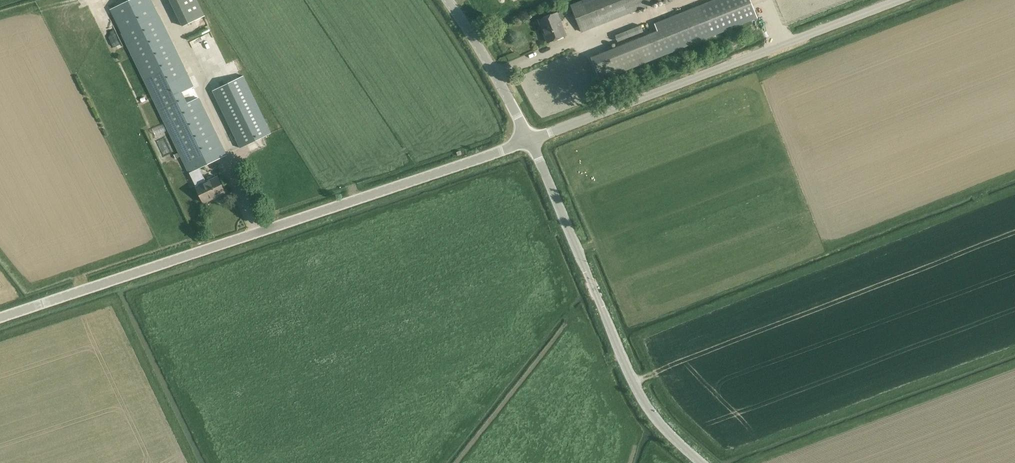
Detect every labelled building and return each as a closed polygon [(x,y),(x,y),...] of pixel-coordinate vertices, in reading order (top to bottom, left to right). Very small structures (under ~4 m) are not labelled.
[(180,157),(188,173),(190,173),(196,186),(196,187),(204,202),(225,192),(217,176),(206,182),(199,168),(227,154),(187,73),(159,14),(158,15),(151,0),(128,0),(110,9),(122,34),(121,34),(165,123),(178,152),(174,155),(176,159),(180,157)] [(182,26),(205,15),(198,0),(170,0),(182,26)] [(570,4),(581,32),(663,0),(581,0),(570,4)] [(657,31),(591,57),(600,80),(713,36),(701,6),(655,24),(657,31)] [(557,12),(541,19),(544,26),(541,27),(548,42),(566,35),(557,12)] [(243,76),(213,90),(240,147),(271,133),(243,76)]
